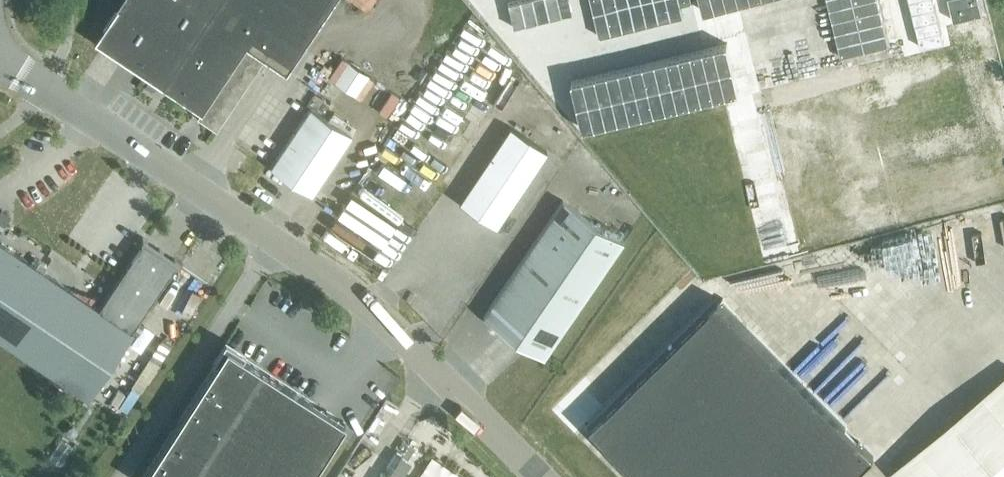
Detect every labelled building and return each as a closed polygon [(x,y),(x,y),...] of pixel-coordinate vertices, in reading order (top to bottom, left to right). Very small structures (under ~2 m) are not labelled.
[(336,0),(120,0),(115,7),(117,8),(94,43),(200,114),(196,119),(215,132),(263,61),(285,76),(336,0)] [(953,20),(982,13),(979,0),(949,0),(953,20)] [(960,120),(946,66),(867,86),(881,140),(960,120)] [(310,196),(351,136),(328,120),(311,109),(270,168),(310,196)] [(351,136),(356,128),(333,113),(328,120),(351,136)] [(495,229),(546,153),(509,128),(458,204),(495,229)] [(543,359),(623,243),(563,202),(483,317),(543,359)] [(0,244),(0,340),(88,399),(132,333),(131,332),(176,266),(178,267),(180,264),(142,238),(140,242),(142,243),(98,310),(0,244)] [(587,429),(635,476),(853,476),(873,457),(718,299),(587,429)] [(345,423),(227,346),(143,476),(311,476),(345,423)]
